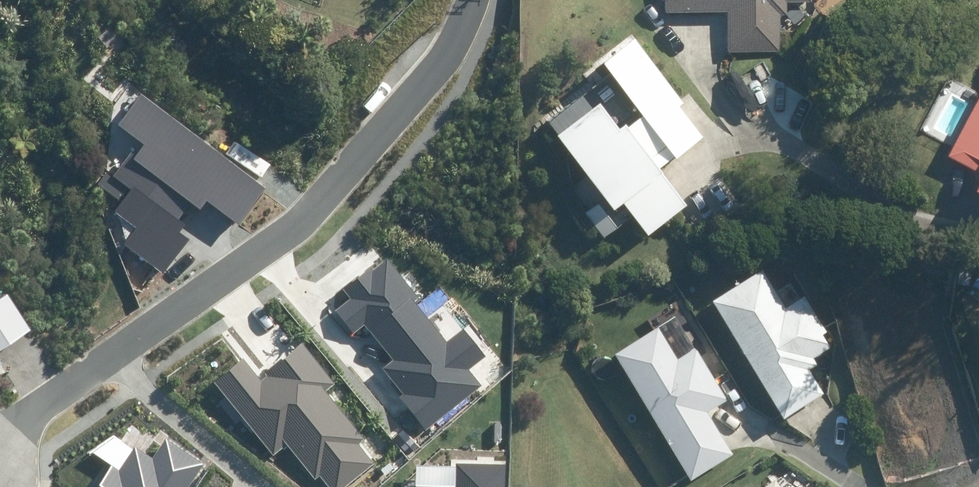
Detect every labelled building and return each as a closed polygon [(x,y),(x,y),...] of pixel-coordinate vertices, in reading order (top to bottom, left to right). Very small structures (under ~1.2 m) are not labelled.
[(783,2),(808,1),(808,0),(662,0),(663,13),(724,11),(725,52),(777,50),(776,14),(784,13),(783,2)] [(675,153),(676,151),(696,136),(673,106),(677,103),(630,41),(603,61),(597,66),(636,118),(613,136),(593,110),(562,134),(553,141),(607,211),(615,205),(616,204),(619,207),(640,236),(645,232),(677,207),(650,171),(675,153)] [(944,157),(978,176),(978,88),(944,157)] [(124,246),(163,274),(188,239),(179,233),(185,224),(177,218),(191,200),(203,209),(208,202),(240,224),(266,187),(140,97),(118,128),(143,146),(137,154),(133,151),(115,177),(107,171),(97,185),(123,203),(115,213),(137,228),(124,246)] [(970,195),(978,200),(978,177),(970,195)] [(380,370),(428,429),(481,386),(468,370),(485,357),(463,330),(446,343),(414,304),(420,300),(388,260),(374,271),(370,266),(342,289),(350,298),(335,310),(354,333),(366,324),(394,359),(380,370)] [(710,300),(785,419),(824,394),(809,370),(817,365),(813,358),(829,348),(821,334),(826,331),(804,296),(785,308),(760,269),(710,300)] [(30,332),(9,296),(1,301),(0,300),(0,350),(30,332)] [(671,358),(652,327),(606,356),(686,483),(729,456),(702,414),(722,401),(688,347),(671,358)] [(331,486),(344,486),(373,464),(357,444),(364,439),(325,390),(334,384),(303,344),(265,374),(267,376),(260,381),(242,357),(212,380),(272,456),(286,445),(315,481),(322,476),(331,486)] [(203,464),(166,440),(153,459),(135,447),(120,470),(110,464),(95,486),(189,486),(203,464)] [(505,465),(457,463),(456,486),(504,486),(505,465)]
